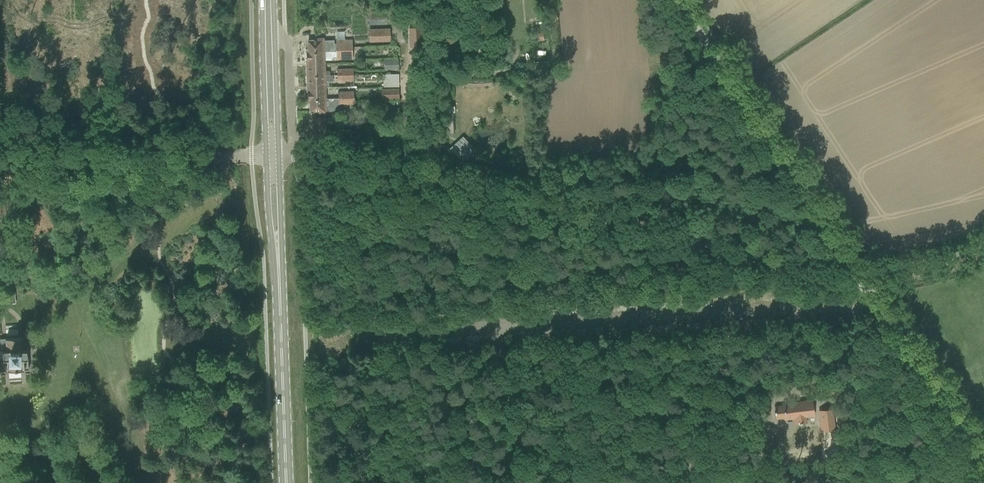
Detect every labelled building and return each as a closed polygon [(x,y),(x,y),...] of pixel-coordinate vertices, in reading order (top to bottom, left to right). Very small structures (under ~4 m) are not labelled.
[(424,46),(424,26),(410,27),(411,47),(424,46)] [(369,44),(390,43),(390,30),(369,30),(369,44)] [(306,49),(306,52),(324,52),(336,51),(352,51),(352,40),(336,40),(336,43),(334,44),(333,40),(323,40),(323,39),(314,39),(314,40),(308,41),(308,49),(306,49)] [(324,52),(306,52),(306,64),(324,63),(324,52)] [(398,58),(384,59),(384,69),(398,69),(398,58)] [(324,63),(306,64),(307,76),(324,75),(324,63)] [(324,75),(307,76),(307,88),(325,87),(324,75)] [(325,87),(307,88),(308,99),(325,99),(325,87)] [(398,88),(381,88),(382,100),(399,99),(398,88)] [(338,98),(325,99),(308,99),(308,103),(310,103),(310,111),(316,111),(316,112),(326,112),(326,111),(339,110),(339,104),(354,103),(354,97),(338,98)] [(390,146),(399,146),(399,135),(390,134),(390,146)] [(425,141),(424,146),(423,156),(439,157),(441,136),(428,135),(428,141),(425,141)] [(462,135),(448,148),(463,163),(476,150),(462,135)] [(0,338),(0,371),(28,370),(27,337),(0,338)] [(812,401),(784,405),(785,420),(795,418),(796,425),(807,424),(806,417),(814,416),(812,401)] [(833,409),(820,411),(821,422),(834,420),(833,409)]
